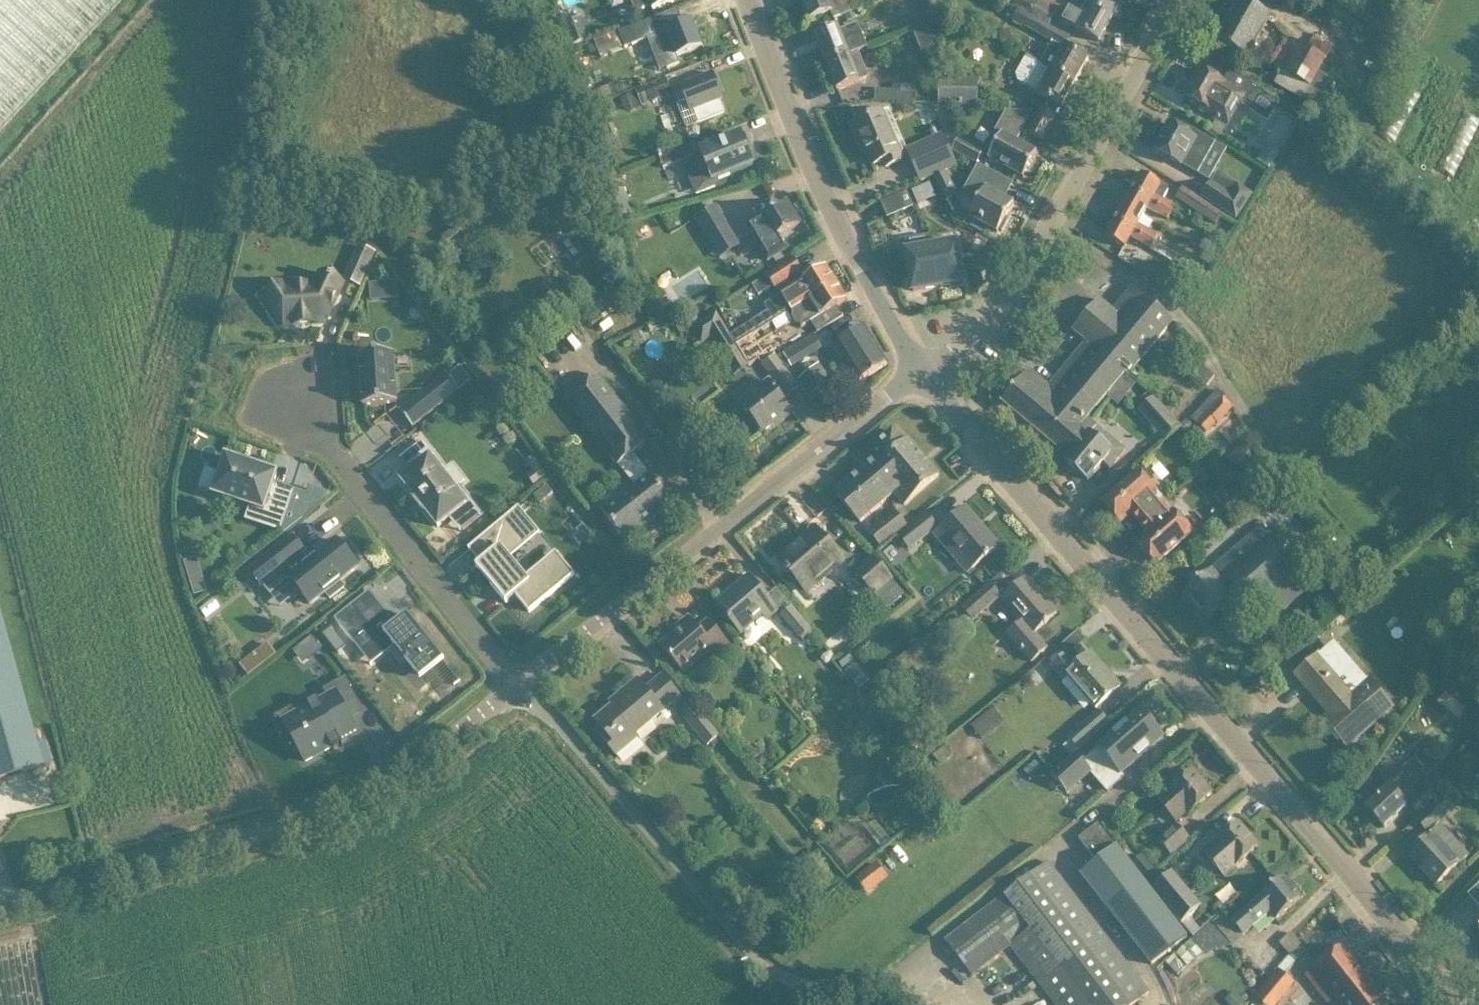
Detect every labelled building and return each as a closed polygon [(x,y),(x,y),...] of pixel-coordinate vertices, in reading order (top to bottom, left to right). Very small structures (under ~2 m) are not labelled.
[(121,0),(0,0),(0,131),(121,0)] [(636,13),(651,7),(653,10),(674,2),(673,0),(631,0),(636,13)] [(842,16),(845,15),(853,12),(854,12),(850,0),(802,0),(810,21),(831,12),(834,20),(842,16)] [(1018,10),(1048,26),(1061,6),(1049,0),(1039,0),(1039,1),(1036,0),(1017,0),(1013,7),(1018,10)] [(1075,1),(1111,21),(1123,0),(1075,0),(1075,1)] [(1235,51),(1248,59),(1271,17),(1242,0),(1241,0),(1217,41),(1235,51)] [(1111,21),(1075,1),(1063,22),(1099,42),(1111,21)] [(575,11),(582,23),(593,18),(587,5),(575,11)] [(1048,26),(1018,10),(1012,20),(1042,36),(1048,26)] [(853,12),(845,15),(847,21),(855,18),(853,12)] [(615,49),(624,45),(625,48),(652,38),(645,21),(619,32),(619,33),(610,36),(615,49)] [(665,61),(684,54),(702,46),(692,21),(655,36),(665,61)] [(923,56),(939,50),(938,47),(941,28),(939,23),(914,33),(923,56)] [(815,37),(826,64),(849,55),(858,51),(867,48),(861,33),(843,40),(838,28),(815,37)] [(1333,80),(1319,72),(1332,49),(1314,39),(1308,49),(1291,40),(1275,68),(1281,71),(1274,84),(1318,108),(1333,80)] [(1089,60),(1071,51),(1054,41),(1040,64),(1026,56),(1026,57),(1075,85),(1089,60)] [(849,55),(826,64),(837,91),(860,82),(869,78),(858,51),(849,55)] [(1062,107),(1075,85),(1026,57),(1016,74),(1018,81),(1062,107)] [(1210,111),(1207,116),(1228,128),(1242,104),(1268,122),(1280,104),(1230,71),(1223,83),(1201,70),(1186,97),(1210,111)] [(713,74),(694,81),(681,86),(691,111),(694,110),(698,119),(723,109),(720,100),(723,99),(713,74)] [(979,107),(980,78),(940,76),(939,105),(979,107)] [(636,90),(642,106),(672,94),(666,78),(636,90)] [(893,84),(893,92),(876,91),(875,101),(914,103),(915,85),(893,84)] [(626,115),(641,109),(634,94),(619,99),(621,103),(615,105),(619,113),(624,111),(626,115)] [(1043,141),(1056,118),(1043,110),(1030,134),(1043,141)] [(886,168),(903,160),(882,111),(851,125),(857,140),(861,138),(873,166),(884,161),(886,168)] [(1001,135),(989,159),(1024,177),(1037,153),(1017,142),(1032,114),(1033,114),(1033,112),(1006,112),(995,132),(1001,135)] [(1210,131),(1220,137),(1226,128),(1216,122),(1210,131)] [(1197,133),(1194,138),(1170,124),(1155,151),(1181,165),(1182,164),(1197,173),(1215,143),(1197,133)] [(745,134),(693,155),(698,168),(705,185),(754,165),(747,148),(751,147),(745,134)] [(909,156),(920,181),(956,166),(943,135),(925,143),(927,148),(909,156)] [(959,138),(952,151),(977,165),(984,151),(959,138)] [(1268,143),(1257,161),(1270,170),(1281,152),(1268,143)] [(658,156),(663,167),(690,156),(686,145),(658,156)] [(970,218),(998,233),(999,231),(1002,232),(1009,220),(1006,219),(1014,203),(1003,197),(1011,183),(980,166),(964,195),(978,203),(970,218)] [(1142,174),(1132,191),(1171,213),(1175,207),(1164,200),(1169,191),(1161,186),(1161,185),(1142,174)] [(1210,184),(1201,198),(1237,221),(1254,195),(1239,185),(1231,197),(1210,184)] [(1215,224),(1222,214),(1182,188),(1176,198),(1215,224)] [(907,191),(881,202),(888,217),(914,206),(907,191)] [(1132,191),(1124,206),(1143,217),(1155,223),(1160,215),(1168,220),(1171,213),(1132,191)] [(788,250),(780,237),(800,225),(787,203),(747,228),(769,262),(788,250)] [(1124,206),(1115,220),(1156,243),(1160,237),(1158,236),(1138,225),(1143,217),(1124,206)] [(696,220),(719,258),(741,245),(716,207),(696,220)] [(1131,238),(1151,249),(1166,258),(1170,251),(1156,243),(1115,220),(1106,237),(1125,248),(1131,238)] [(1206,232),(1201,240),(1215,248),(1219,240),(1206,232)] [(908,253),(904,254),(912,293),(939,288),(931,249),(929,236),(906,240),(908,253)] [(959,243),(931,249),(939,288),(966,282),(959,243)] [(759,296),(773,287),(776,292),(803,273),(793,258),(766,277),(752,286),(759,296)] [(350,267),(344,278),(359,285),(365,274),(350,267)] [(738,346),(792,311),(836,283),(826,267),(764,306),(768,312),(731,335),(738,346)] [(325,323),(344,283),(321,272),(313,291),(292,293),(285,282),(265,296),(285,326),(325,323)] [(803,328),(805,327),(811,323),(818,333),(844,317),(837,307),(847,300),(836,283),(792,311),(793,313),(792,318),(797,325),(801,325),(803,328)] [(1087,342),(1050,387),(1088,418),(1126,374),(1128,376),(1173,322),(1132,288),(1113,311),(1099,300),(1073,331),(1087,342)] [(717,312),(691,328),(701,344),(711,339),(735,376),(750,366),(738,346),(731,335),(726,327),(717,312)] [(539,341),(553,357),(570,342),(555,326),(539,341)] [(860,382),(888,365),(864,327),(833,346),(841,358),(844,357),(860,382)] [(777,359),(785,369),(821,347),(814,336),(777,359)] [(393,353),(359,355),(363,405),(397,403),(393,353)] [(774,355),(761,365),(787,398),(799,389),(785,369),(777,359),(774,355)] [(799,380),(812,396),(831,381),(819,365),(799,380)] [(1207,386),(1214,378),(1215,377),(1202,367),(1195,375),(1207,386)] [(1030,370),(1002,403),(1069,459),(1090,435),(1098,427),(1088,418),(1050,387),(1030,370)] [(650,442),(598,375),(566,400),(618,466),(650,442)] [(400,412),(413,428),(458,392),(446,376),(400,412)] [(792,411),(780,395),(770,382),(740,405),(762,433),(792,411)] [(1206,434),(1217,422),(1232,406),(1222,397),(1196,425),(1206,434)] [(1139,411),(1166,441),(1181,427),(1154,398),(1139,411)] [(503,438),(515,430),(505,416),(494,425),(503,438)] [(1188,422),(1180,428),(1186,434),(1193,428),(1188,422)] [(1069,459),(1066,463),(1088,481),(1103,463),(1110,469),(1126,450),(1098,427),(1090,435),(1069,459)] [(835,493),(861,523),(895,493),(905,505),(939,476),(909,441),(905,445),(893,431),(872,449),(878,457),(835,493)] [(1241,469),(1256,451),(1244,441),(1229,459),(1241,469)] [(412,471),(401,480),(438,527),(467,505),(454,489),(465,480),(453,465),(442,474),(431,459),(435,455),(424,442),(402,459),(412,471)] [(243,462),(226,456),(221,474),(206,469),(200,487),(215,492),(214,494),(285,518),(294,490),(274,484),(278,474),(261,468),(261,467),(244,461),(243,462)] [(1229,470),(1219,478),(1228,489),(1238,481),(1229,470)] [(1139,471),(1102,503),(1121,524),(1131,515),(1140,524),(1166,502),(1139,471)] [(652,476),(603,514),(624,541),(673,503),(652,476)] [(548,487),(535,497),(541,505),(554,494),(548,487)] [(1166,502),(1140,524),(1148,534),(1138,543),(1156,565),(1192,533),(1166,502)] [(525,581),(506,558),(536,533),(517,511),(520,509),(519,507),(482,538),(494,552),(476,567),(507,604),(516,596),(529,612),(575,575),(573,573),(568,572),(555,557),(525,581)] [(966,508),(940,531),(934,536),(967,574),(996,548),(975,523),(977,521),(966,508)] [(869,534),(880,548),(908,526),(897,512),(869,534)] [(909,548),(936,527),(927,515),(900,536),(909,548)] [(1314,584),(1289,555),(1300,547),(1284,527),(1273,536),(1264,526),(1184,595),(1207,622),(1238,595),(1266,627),(1314,584)] [(785,573),(789,578),(792,575),(807,592),(843,562),(829,545),(816,530),(780,561),(788,570),(785,573)] [(294,536),(251,570),(270,595),(291,579),(311,605),(326,593),(331,599),(345,588),(340,582),(358,567),(337,541),(310,562),(303,552),(305,550),(294,536)] [(858,573),(888,608),(904,595),(873,560),(858,573)] [(206,592),(204,575),(191,577),(194,594),(206,592)] [(727,620),(740,635),(765,614),(769,619),(779,610),(750,576),(717,604),(729,618),(727,620)] [(1025,581),(1002,601),(1022,624),(1009,636),(1032,662),(1047,649),(1034,634),(1057,613),(1046,601),(1044,602),(1025,581)] [(973,619),(1001,596),(991,584),(963,608),(973,619)] [(352,605),(334,619),(352,642),(353,642),(355,644),(354,644),(361,653),(385,634),(395,647),(396,646),(406,659),(405,660),(408,663),(420,679),(444,660),(433,645),(432,645),(430,643),(430,642),(408,613),(392,626),(384,615),(370,627),(352,605)] [(780,616),(799,638),(810,628),(792,606),(780,616)] [(42,767),(51,765),(44,740),(36,743),(0,617),(0,779),(42,767)] [(661,646),(674,661),(683,673),(710,650),(719,660),(733,648),(710,620),(700,629),(695,623),(683,633),(680,630),(661,646)] [(857,659),(864,670),(875,662),(868,651),(857,659)] [(1063,679),(1067,675),(1096,708),(1120,686),(1108,671),(1105,673),(1090,655),(1077,666),(1066,653),(1052,666),(1063,679)] [(1347,747),(1362,734),(1392,708),(1368,680),(1368,681),(1344,653),(1328,667),(1318,656),(1296,675),(1314,696),(1319,692),(1335,711),(1324,720),(1347,747)] [(859,691),(869,683),(853,664),(843,672),(859,691)] [(618,701),(595,720),(607,735),(602,739),(618,757),(639,739),(637,736),(681,697),(663,675),(646,689),(637,680),(615,698),(618,701)] [(303,700),(273,716),(290,747),(295,744),(306,763),(332,749),(333,751),(344,745),(341,740),(357,731),(351,719),(339,696),(353,689),(346,676),(323,689),(327,697),(320,701),(319,699),(306,706),(303,700)] [(997,691),(975,706),(985,721),(1007,706),(997,691)] [(707,747),(721,735),(692,701),(679,713),(707,747)] [(1121,773),(1163,736),(1154,725),(1157,722),(1148,712),(1145,715),(1141,710),(1083,761),(1082,762),(1091,772),(1108,791),(1124,777),(1121,773)] [(1072,741),(1064,748),(1071,756),(1109,723),(1099,711),(1069,737),(1072,741)] [(1083,761),(1076,753),(1051,775),(1067,793),(1091,772),(1082,762),(1083,761)] [(767,763),(762,756),(755,762),(761,769),(767,763)] [(1384,829),(1399,815),(1408,807),(1400,798),(1423,776),(1410,762),(1402,770),(1406,774),(1391,788),(1390,786),(1366,809),(1384,829)] [(1158,801),(1176,822),(1187,812),(1189,814),(1212,794),(1192,772),(1158,801)] [(1410,803),(1420,814),(1437,799),(1427,788),(1410,803)] [(1452,811),(1441,799),(1418,821),(1429,832),(1452,811)] [(1151,966),(1191,935),(1182,925),(1152,889),(1144,880),(1132,865),(1117,845),(1115,847),(1097,824),(1078,839),(1095,862),(1080,874),(1151,966)] [(1238,825),(1223,838),(1216,844),(1217,846),(1205,856),(1224,877),(1258,847),(1238,825)] [(1158,842),(1170,855),(1188,839),(1176,826),(1158,842)] [(1437,885),(1451,872),(1468,856),(1440,827),(1409,855),(1437,885)] [(1142,857),(1132,865),(1144,880),(1154,872),(1142,857)] [(1056,1004),(1131,1004),(1148,992),(1049,862),(946,942),(972,974),(1009,946),(1056,1004)] [(885,874),(877,864),(857,881),(864,890),(885,874)] [(1172,873),(1152,889),(1182,925),(1202,908),(1172,873)] [(1193,938),(1191,940),(1171,958),(1182,971),(1202,953),(1233,945),(1270,914),(1276,921),(1302,898),(1284,877),(1231,922),(1223,913),(1213,921),(1212,920),(1192,937),(1193,938)] [(1279,944),(1290,955),(1292,955),(1304,942),(1291,931),(1279,944)] [(1344,1004),(1387,1004),(1342,947),(1306,975),(1328,1004),(1337,997),(1344,1004)] [(1285,974),(1299,960),(1292,955),(1290,955),(1278,968),(1253,998),(1261,1004),(1277,1004),(1295,983),(1285,974)] [(1228,988),(1243,998),(1250,988),(1235,978),(1228,988)]
